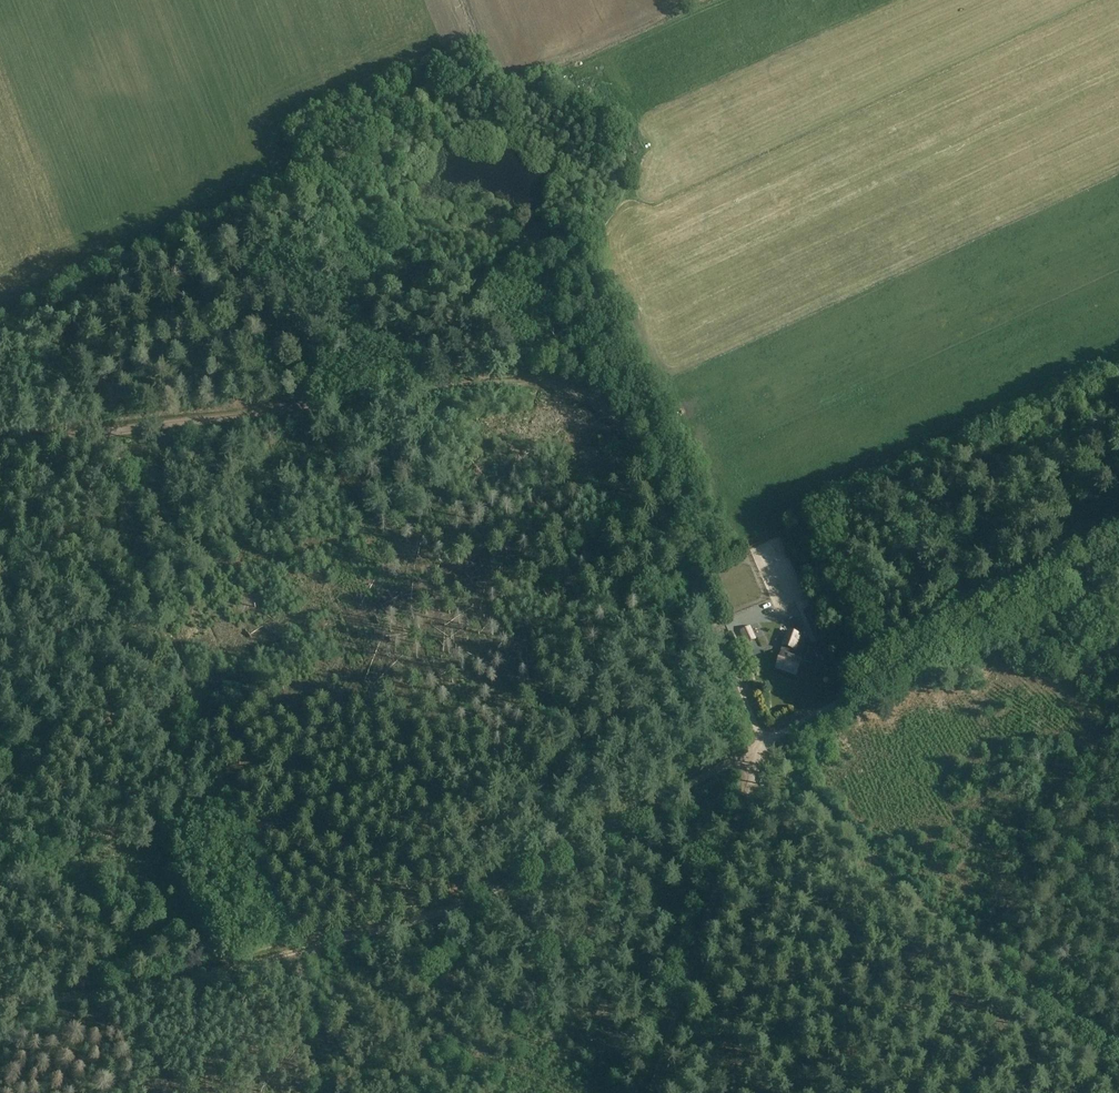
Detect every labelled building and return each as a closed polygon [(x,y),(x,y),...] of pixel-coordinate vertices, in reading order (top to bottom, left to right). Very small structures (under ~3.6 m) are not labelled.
[(826,638),(813,606),(803,611),(816,642),(826,638)] [(755,640),(749,626),(740,630),(746,644),(755,640)] [(796,658),(797,655),(796,650),(801,635),(787,630),(781,646),(782,646),(780,652),(782,653),(777,668),(796,675),(801,660),(796,658)] [(752,642),(758,655),(765,652),(759,639),(752,642)] [(822,641),(812,649),(819,657),(829,649),(822,641)]
